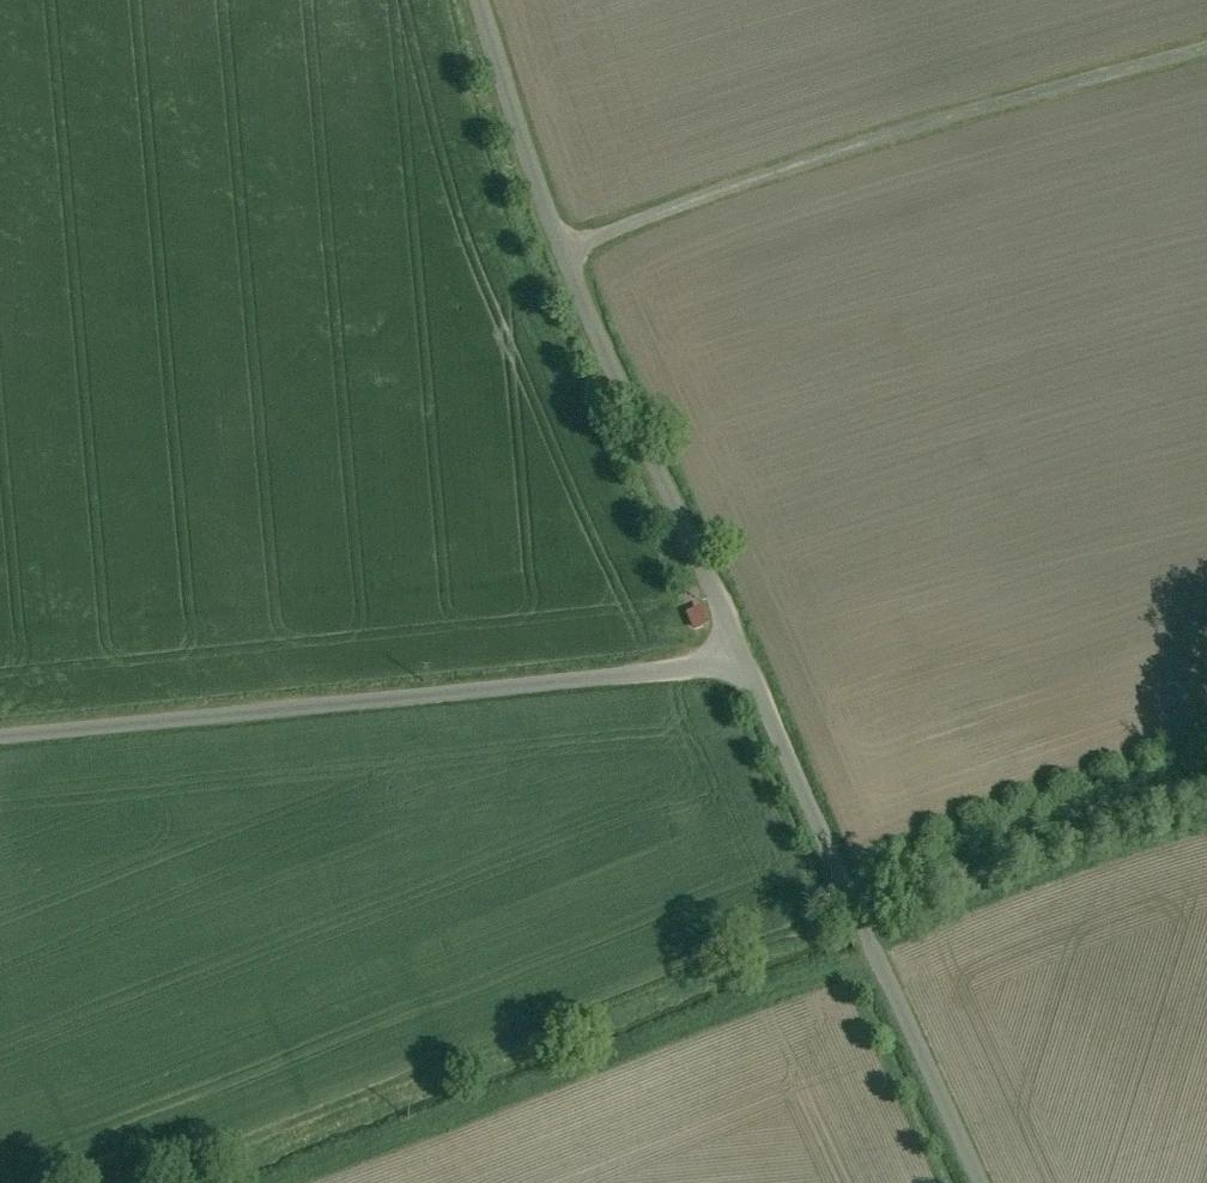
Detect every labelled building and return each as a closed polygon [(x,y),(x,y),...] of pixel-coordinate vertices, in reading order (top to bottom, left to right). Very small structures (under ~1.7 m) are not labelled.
[(695,628),(712,627),(710,610),(694,611),(695,628)]
